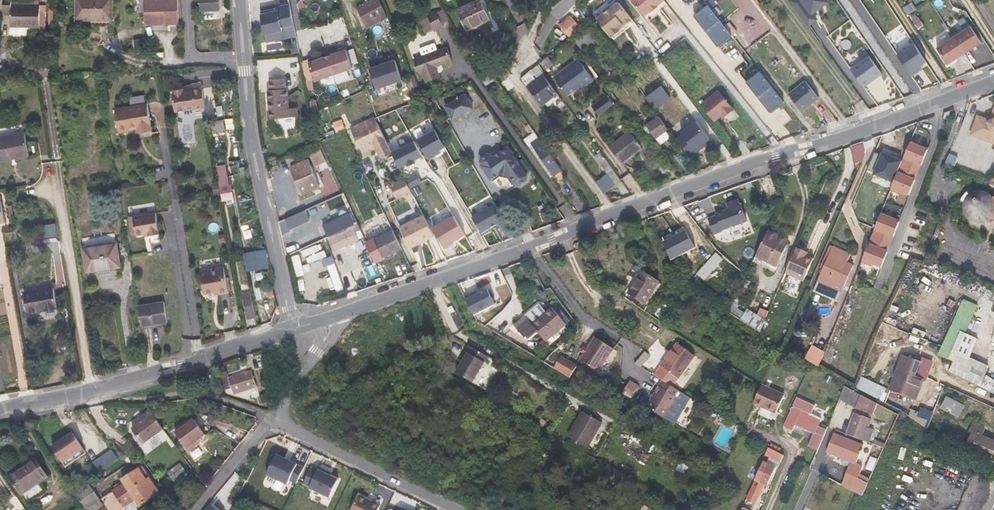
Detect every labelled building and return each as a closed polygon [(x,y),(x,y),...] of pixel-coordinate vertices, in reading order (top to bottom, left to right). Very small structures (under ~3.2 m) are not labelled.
[(29,4),(29,0),(4,0),(3,15),(11,15),(11,27),(40,27),(40,26),(40,20),(41,4),(29,4)] [(112,18),(113,0),(77,0),(76,20),(90,20),(90,18),(112,18)] [(165,11),(165,24),(179,24),(178,0),(144,0),(144,11),(165,11)] [(201,10),(220,9),(220,0),(201,0),(201,10)] [(357,7),(367,28),(388,17),(379,0),(370,0),(357,7)] [(468,30),(490,19),(481,0),(477,0),(458,9),(468,30)] [(646,16),(665,1),(664,0),(632,0),(646,16)] [(790,1),(806,22),(814,16),(810,10),(824,0),(792,0),(790,1)] [(618,1),(597,18),(612,37),(634,20),(618,1)] [(698,8),(700,11),(708,5),(706,1),(698,8)] [(700,11),(694,15),(718,46),(732,35),(728,30),(727,28),(725,26),(708,5),(700,11)] [(444,9),(437,12),(443,24),(450,20),(444,9)] [(434,28),(435,30),(444,25),(443,24),(437,12),(436,10),(427,15),(428,17),(434,28)] [(144,11),(144,25),(165,24),(165,11),(144,11)] [(263,21),(267,39),(296,33),(296,31),(292,11),(276,14),(277,18),(263,21)] [(428,17),(419,21),(425,33),(434,28),(428,17)] [(725,26),(727,28),(728,30),(732,35),(733,36),(738,32),(730,22),(725,26)] [(981,42),(971,25),(937,47),(948,64),(981,42)] [(591,27),(575,40),(582,49),(599,36),(591,27)] [(296,33),(267,39),(269,48),(298,42),(296,33)] [(921,65),(926,60),(915,42),(897,54),(911,75),(918,70),(916,68),(921,65)] [(422,55),(414,58),(419,73),(422,72),(426,82),(441,77),(439,73),(437,67),(443,65),(453,61),(447,46),(437,50),(435,43),(420,48),(422,55)] [(315,78),(316,82),(353,69),(345,46),(337,48),(338,50),(331,53),(331,54),(324,56),(324,55),(316,58),(316,56),(308,59),(309,62),(315,78)] [(301,58),(299,47),(295,48),(293,48),(295,58),(301,58)] [(547,56),(542,61),(549,69),(555,64),(547,56)] [(882,73),(869,56),(850,68),(863,86),(882,73)] [(593,77),(578,57),(554,75),(568,93),(579,85),(584,81),(586,83),(593,77)] [(308,59),(302,61),(308,81),(315,79),(308,59)] [(402,78),(395,59),(370,68),(377,87),(402,78)] [(537,65),(532,69),(538,78),(543,74),(544,74),(537,65)] [(521,77),(542,105),(558,93),(543,74),(538,78),(532,69),(521,77)] [(770,112),(784,102),(760,71),(746,81),(770,112)] [(481,78),(488,88),(492,86),(490,84),(497,79),(492,72),(482,78),(481,78)] [(410,76),(418,98),(423,97),(415,74),(410,76)] [(268,89),(271,118),(299,117),(298,107),(290,108),(288,88),(286,88),(285,78),(270,79),(271,89),(268,89)] [(820,97),(806,80),(789,93),(803,111),(820,97)] [(670,95),(661,83),(646,94),(654,106),(670,95)] [(172,93),(175,113),(206,107),(203,88),(185,91),(184,88),(174,90),(174,93),(172,93)] [(736,112),(721,92),(704,106),(717,123),(724,117),(726,119),(736,112)] [(606,94),(595,103),(601,112),(613,103),(606,94)] [(466,95),(446,106),(454,119),(473,108),(466,95)] [(426,96),(419,100),(423,108),(430,104),(426,96)] [(115,109),(119,131),(130,129),(130,127),(138,125),(139,130),(152,128),(148,103),(115,109)] [(946,111),(944,117),(949,119),(953,109),(946,111)] [(993,115),(986,118),(978,115),(977,118),(988,121),(993,118),(993,111),(993,115)] [(659,116),(646,125),(647,125),(651,131),(656,138),(667,131),(669,129),(659,116)] [(374,118),(350,129),(361,152),(374,146),(377,153),(380,159),(383,160),(393,155),(374,118)] [(988,121),(977,118),(971,134),(993,141),(993,118),(988,121)] [(213,133),(221,131),(219,121),(211,122),(213,133)] [(706,142),(710,139),(697,121),(682,131),(684,133),(678,138),(691,156),(697,152),(695,150),(706,142)] [(440,149),(445,146),(435,129),(418,139),(429,158),(437,154),(435,152),(440,149)] [(25,131),(0,135),(0,162),(13,160),(12,158),(29,154),(25,131)] [(630,131),(609,147),(622,163),(642,146),(630,131)] [(667,131),(656,138),(660,143),(670,136),(667,131)] [(535,132),(524,139),(551,177),(561,170),(535,132)] [(414,140),(391,152),(399,168),(407,164),(408,166),(415,162),(414,160),(423,155),(414,140)] [(920,143),(912,140),(905,157),(902,165),(916,170),(919,163),(922,164),(929,149),(922,146),(920,143)] [(707,144),(706,142),(695,150),(697,152),(707,144)] [(374,146),(361,152),(364,159),(377,153),(374,146)] [(320,147),(308,152),(313,162),(313,161),(316,166),(326,161),(320,147)] [(519,162),(509,148),(494,158),(492,155),(487,155),(482,158),(481,163),(483,166),(482,166),(492,180),(500,175),(502,177),(508,179),(510,177),(516,185),(520,185),(527,181),(528,176),(518,162),(519,162)] [(297,153),(287,158),(289,162),(298,158),(297,153)] [(958,158),(949,155),(946,163),(954,166),(958,158)] [(604,156),(598,161),(615,185),(622,180),(604,156)] [(291,169),(300,188),(318,179),(312,168),(308,160),(291,169)] [(922,164),(919,163),(916,170),(913,178),(916,179),(922,164)] [(916,170),(902,165),(892,190),(900,193),(903,192),(910,194),(916,179),(913,178),(916,170)] [(222,194),(223,199),(233,198),(232,193),(231,193),(227,169),(218,171),(222,194)] [(402,174),(389,180),(396,194),(409,187),(402,174)] [(300,188),(304,196),(321,188),(318,179),(300,188)] [(219,183),(212,184),(215,195),(221,194),(219,183)] [(993,202),(993,200),(991,198),(990,196),(988,194),(986,193),(984,193),(981,192),(978,192),(976,192),(974,193),(971,194),(969,196),(968,198),(966,200),(965,202),(965,204),(965,206),(965,209),(965,211),(966,214),(967,216),(969,218),(971,219),(973,220),(975,221),(978,222),(980,222),(983,221),(985,225),(990,222),(988,219),(989,218),(991,216),(992,214),(993,212),(993,210),(993,204),(993,202)] [(721,231),(749,221),(743,204),(742,205),(740,199),(729,202),(731,208),(718,213),(718,215),(708,218),(714,235),(722,232),(721,231)] [(498,226),(506,222),(495,204),(473,217),(483,235),(492,230),(491,228),(497,224),(498,226)] [(290,228),(310,219),(305,210),(285,218),(290,228)] [(156,212),(134,216),(137,235),(150,233),(150,235),(160,234),(156,212)] [(358,224),(353,213),(323,225),(329,237),(358,224)] [(892,217),(882,213),(872,238),(887,244),(890,236),(894,238),(900,223),(893,220),(892,217)] [(401,227),(411,247),(434,236),(423,215),(401,227)] [(454,215),(433,227),(445,248),(453,244),(452,242),(465,234),(454,215)] [(290,228),(285,218),(279,221),(282,234),(290,230),(290,228)] [(661,223),(666,235),(673,233),(669,220),(661,223)] [(352,228),(329,238),(334,250),(358,240),(355,233),(361,231),(359,226),(352,228)] [(375,238),(384,257),(402,249),(393,229),(375,238)] [(768,230),(756,256),(753,262),(774,272),(777,267),(790,241),(768,230)] [(894,238),(890,236),(887,244),(884,251),(888,253),(894,238)] [(887,244),(872,238),(862,262),(871,266),(875,265),(882,268),(888,253),(884,251),(887,244)] [(84,248),(87,271),(120,266),(117,243),(84,248)] [(244,254),(247,269),(268,266),(265,246),(251,249),(251,253),(244,254)] [(833,246),(817,283),(841,294),(854,265),(847,263),(851,254),(833,246)] [(796,248),(785,274),(804,282),(813,259),(806,256),(808,253),(796,248)] [(716,253),(698,273),(705,279),(723,259),(716,253)] [(679,255),(672,258),(677,269),(683,267),(679,255)] [(922,270),(933,275),(936,264),(926,260),(925,261),(924,264),(922,270)] [(200,270),(205,294),(214,292),(221,291),(221,293),(229,292),(224,266),(200,270)] [(352,273),(356,281),(365,277),(362,269),(352,273)] [(643,271),(629,294),(646,304),(660,282),(643,271)] [(241,281),(248,318),(256,317),(249,279),(241,281)] [(745,279),(732,305),(738,308),(751,281),(747,279),(746,279),(745,279)] [(24,292),(28,313),(58,307),(54,286),(24,292)] [(991,299),(993,294),(981,289),(979,294),(991,299)] [(473,294),(465,298),(474,316),(495,305),(487,290),(478,294),(474,296),(473,294)] [(730,298),(726,305),(730,308),(734,300),(736,296),(732,294),(730,298)] [(710,305),(699,298),(695,304),(707,311),(710,305)] [(939,353),(953,360),(979,304),(965,298),(939,353)] [(138,305),(141,326),(168,322),(165,301),(138,305)] [(539,305),(525,316),(515,325),(525,337),(527,336),(529,339),(538,332),(546,341),(566,324),(552,307),(545,313),(539,305)] [(732,305),(729,312),(740,319),(744,312),(732,305)] [(741,319),(753,327),(758,315),(748,308),(741,319)] [(758,315),(753,327),(760,332),(769,311),(761,308),(758,315)] [(614,348),(597,336),(581,359),(599,371),(614,348)] [(696,356),(677,342),(661,366),(654,375),(674,387),(680,379),(696,356)] [(463,361),(456,373),(473,382),(488,356),(468,344),(459,359),(463,361)] [(825,352),(812,345),(804,359),(819,367),(825,352)] [(380,351),(354,362),(356,365),(373,357),(381,354),(380,351)] [(949,372),(982,387),(987,376),(991,367),(958,351),(949,372)] [(890,390),(916,400),(924,379),(916,376),(922,362),(903,355),(890,390)] [(561,356),(554,367),(570,376),(577,365),(561,356)] [(916,376),(924,379),(929,365),(922,362),(916,376)] [(232,387),(234,395),(257,387),(252,370),(229,378),(227,371),(220,373),(225,389),(232,387)] [(210,375),(211,383),(219,382),(218,374),(210,375)] [(856,388),(874,397),(879,385),(862,376),(856,388)] [(993,393),(993,380),(987,376),(982,387),(993,393)] [(628,384),(623,393),(632,398),(639,386),(630,381),(628,384)] [(782,394),(762,385),(756,399),(754,403),(774,413),(782,394)] [(889,390),(879,385),(874,397),(885,402),(889,390)] [(659,386),(647,407),(665,418),(678,397),(659,386)] [(845,386),(839,399),(856,408),(873,414),(878,404),(845,386)] [(269,393),(257,397),(259,405),(270,401),(269,393)] [(936,405),(941,408),(946,399),(941,396),(936,405)] [(797,397),(783,426),(793,431),(796,425),(814,434),(809,446),(818,450),(827,429),(818,425),(822,418),(812,414),(816,405),(797,397)] [(941,409),(958,418),(964,406),(947,397),(946,399),(941,408),(941,409)] [(601,398),(596,406),(614,416),(618,408),(601,398)] [(583,411),(568,436),(588,448),(603,423),(583,411)] [(873,434),(867,432),(872,419),(854,412),(846,434),(869,443),(873,434)] [(164,431),(153,415),(133,430),(144,446),(164,431)] [(206,437),(194,421),(176,434),(190,453),(196,448),(196,447),(194,445),(199,441),(206,437)] [(992,458),(993,454),(993,440),(981,435),(985,427),(973,422),(969,432),(973,433),(967,448),(992,458)] [(634,432),(630,439),(639,444),(643,438),(634,432)] [(851,462),(841,486),(863,495),(868,483),(858,479),(863,467),(856,464),(864,445),(834,433),(827,452),(851,462)] [(74,435),(54,449),(64,464),(84,450),(74,435)] [(769,447),(766,455),(781,463),(784,455),(769,447)] [(113,455),(96,466),(102,475),(119,463),(113,455)] [(304,468),(277,455),(267,474),(288,485),(290,480),(296,483),(304,468)] [(28,504),(46,492),(40,483),(48,478),(36,460),(10,477),(28,504)] [(756,480),(746,499),(756,504),(766,484),(768,485),(776,467),(763,462),(755,479),(756,480)] [(171,470),(178,480),(187,473),(180,464),(171,470)] [(319,468),(318,471),(311,468),(304,484),(310,487),(310,488),(330,498),(339,480),(326,473),(327,471),(319,468)] [(124,484),(102,500),(109,509),(126,509),(124,508),(135,501),(140,508),(160,494),(149,478),(147,479),(140,469),(122,482),(124,484)] [(174,483),(178,480),(171,470),(167,473),(174,483)] [(104,506),(89,484),(76,493),(88,509),(97,509),(104,506)] [(359,495),(352,509),(378,509),(380,505),(359,495)]
